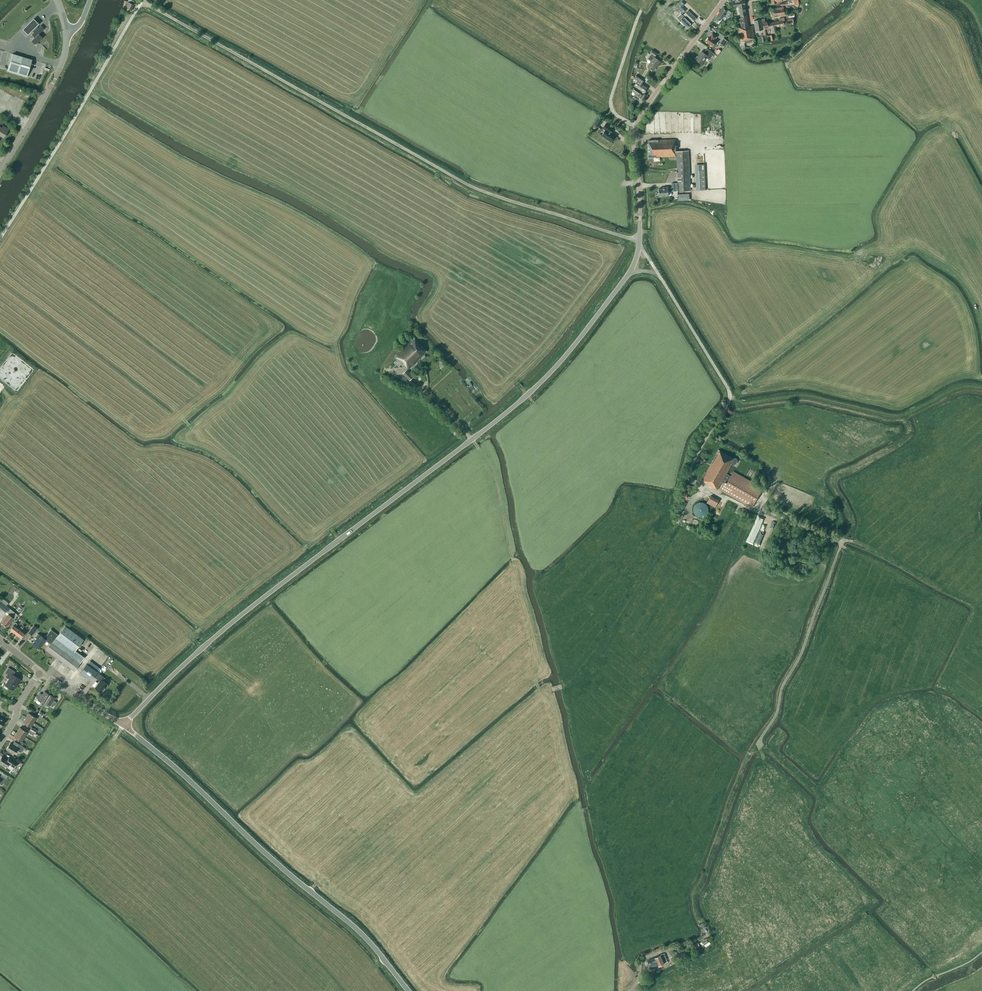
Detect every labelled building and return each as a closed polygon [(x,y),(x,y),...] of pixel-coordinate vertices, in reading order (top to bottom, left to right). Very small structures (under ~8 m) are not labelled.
[(744,1),(734,3),(735,7),(738,6),(740,16),(747,15),(744,1)] [(724,15),(727,18),(731,12),(724,7),(717,15),(721,19),(724,15)] [(779,15),(779,16),(788,15),(787,13),(784,13),(783,7),(772,9),(774,16),(779,15)] [(691,23),(696,18),(688,10),(685,8),(681,12),(683,15),(684,17),(680,21),(687,28),(691,23)] [(719,24),(722,19),(721,19),(717,15),(713,20),(719,24)] [(740,42),(754,39),(752,26),(749,26),(747,15),(740,16),(742,27),(738,28),(740,42)] [(784,17),(783,18),(779,18),(779,21),(775,22),(775,27),(776,27),(784,25),(783,22),(785,22),(784,17)] [(34,18),(22,29),(28,34),(39,23),(34,18)] [(754,21),(755,31),(756,31),(756,32),(760,32),(759,30),(763,30),(761,19),(754,21)] [(776,27),(775,27),(775,22),(767,23),(768,28),(771,28),(772,30),(776,29),(776,27)] [(34,32),(31,35),(35,38),(31,41),(35,45),(42,38),(39,34),(44,29),(41,26),(38,28),(37,27),(33,31),(34,32)] [(714,44),(716,41),(714,40),(717,37),(712,33),(709,36),(706,41),(712,46),(714,44)] [(723,37),(719,43),(724,46),(728,41),(723,37)] [(701,51),(695,59),(701,64),(706,58),(709,60),(714,54),(707,48),(703,53),(701,51)] [(649,60),(651,61),(647,66),(653,71),(660,62),(654,57),(657,54),(652,50),(650,53),(651,54),(648,59),(649,60)] [(7,71),(11,72),(17,74),(27,77),(32,60),(13,54),(7,71)] [(644,92),(644,93),(647,88),(642,84),(644,80),(636,75),(633,81),(636,83),(634,86),(641,90),(640,91),(643,93),(644,92)] [(634,97),(639,100),(643,94),(643,93),(640,91),(635,88),(633,91),(636,93),(635,95),(634,97)] [(598,118),(594,124),(598,127),(602,121),(598,118)] [(611,142),(615,136),(611,133),(614,129),(606,123),(603,128),(605,130),(602,136),(611,142)] [(3,138),(9,129),(3,126),(2,128),(0,127),(0,136),(3,138)] [(669,156),(669,158),(677,157),(678,183),(672,183),(672,188),(668,188),(668,187),(662,187),(662,188),(659,189),(659,196),(668,195),(668,191),(678,191),(690,191),(689,151),(676,151),(675,151),(675,144),(675,139),(648,140),(649,157),(669,156)] [(709,189),(724,189),(723,159),(708,159),(709,189)] [(698,190),(706,190),(705,164),(697,164),(698,190)] [(395,356),(404,366),(405,365),(408,369),(427,351),(414,338),(395,356)] [(413,377),(407,370),(403,374),(410,380),(413,377)] [(722,482),(726,485),(722,491),(752,508),(763,488),(733,472),(731,476),(726,474),(731,465),(732,465),(732,464),(734,465),(736,461),(734,459),(718,450),(716,454),(716,455),(706,472),(705,472),(701,480),(706,483),(706,484),(717,490),(722,482)] [(711,496),(707,503),(715,507),(718,501),(719,500),(711,496)] [(706,504),(705,503),(703,503),(702,502),(701,502),(699,502),(698,502),(696,503),(695,504),(694,505),(693,506),(693,508),(693,509),(693,511),(693,512),(694,514),(695,515),(696,516),(697,516),(699,517),(700,517),(702,517),(703,517),(705,516),(706,515),(707,514),(707,513),(708,511),(708,510),(708,508),(708,507),(707,505),(706,504)] [(5,613),(6,612),(9,609),(0,601),(0,609),(5,613)] [(17,616),(15,614),(15,613),(9,609),(6,612),(9,615),(7,617),(6,616),(1,623),(6,627),(11,621),(12,621),(13,618),(14,619),(17,616)] [(17,624),(15,622),(13,625),(10,629),(15,634),(19,629),(15,626),(17,624)] [(32,627),(28,633),(32,636),(38,628),(33,625),(32,627)] [(21,631),(23,628),(21,626),(19,629),(15,634),(21,638),(24,633),(21,631)] [(63,663),(62,664),(62,665),(65,667),(66,666),(66,665),(74,671),(82,660),(73,653),(83,640),(65,626),(58,635),(57,634),(51,643),(46,650),(63,663)] [(57,634),(51,629),(44,638),(40,635),(33,644),(39,649),(46,640),(51,643),(57,634)] [(86,664),(80,673),(91,680),(94,677),(97,672),(100,668),(90,661),(87,665),(86,664)] [(9,687),(13,690),(17,684),(20,679),(13,675),(15,672),(8,667),(5,672),(7,674),(5,677),(9,679),(5,684),(4,684),(3,684),(2,686),(2,687),(7,690),(9,687)] [(105,678),(97,672),(94,677),(99,681),(94,688),(101,693),(108,684),(103,680),(105,678)] [(39,700),(40,699),(43,701),(41,704),(43,706),(50,694),(44,691),(42,694),(40,693),(36,698),(39,700)] [(47,703),(53,707),(56,702),(53,700),(55,698),(50,694),(43,706),(45,707),(47,703)] [(36,718),(29,713),(26,718),(33,722),(36,718)] [(23,722),(31,727),(33,722),(26,718),(23,722)] [(17,732),(24,737),(27,732),(20,727),(17,732)] [(22,742),(24,737),(17,732),(14,737),(22,742)] [(22,742),(20,745),(14,741),(12,744),(10,743),(6,750),(14,754),(16,750),(21,753),(24,747),(22,746),(24,743),(22,742)] [(7,767),(9,764),(14,768),(18,762),(10,758),(9,761),(2,756),(0,759),(0,763),(7,767)] [(700,943),(703,947),(705,946),(706,946),(710,943),(706,938),(700,943)] [(647,961),(648,963),(651,969),(664,963),(667,961),(664,954),(647,961)]
